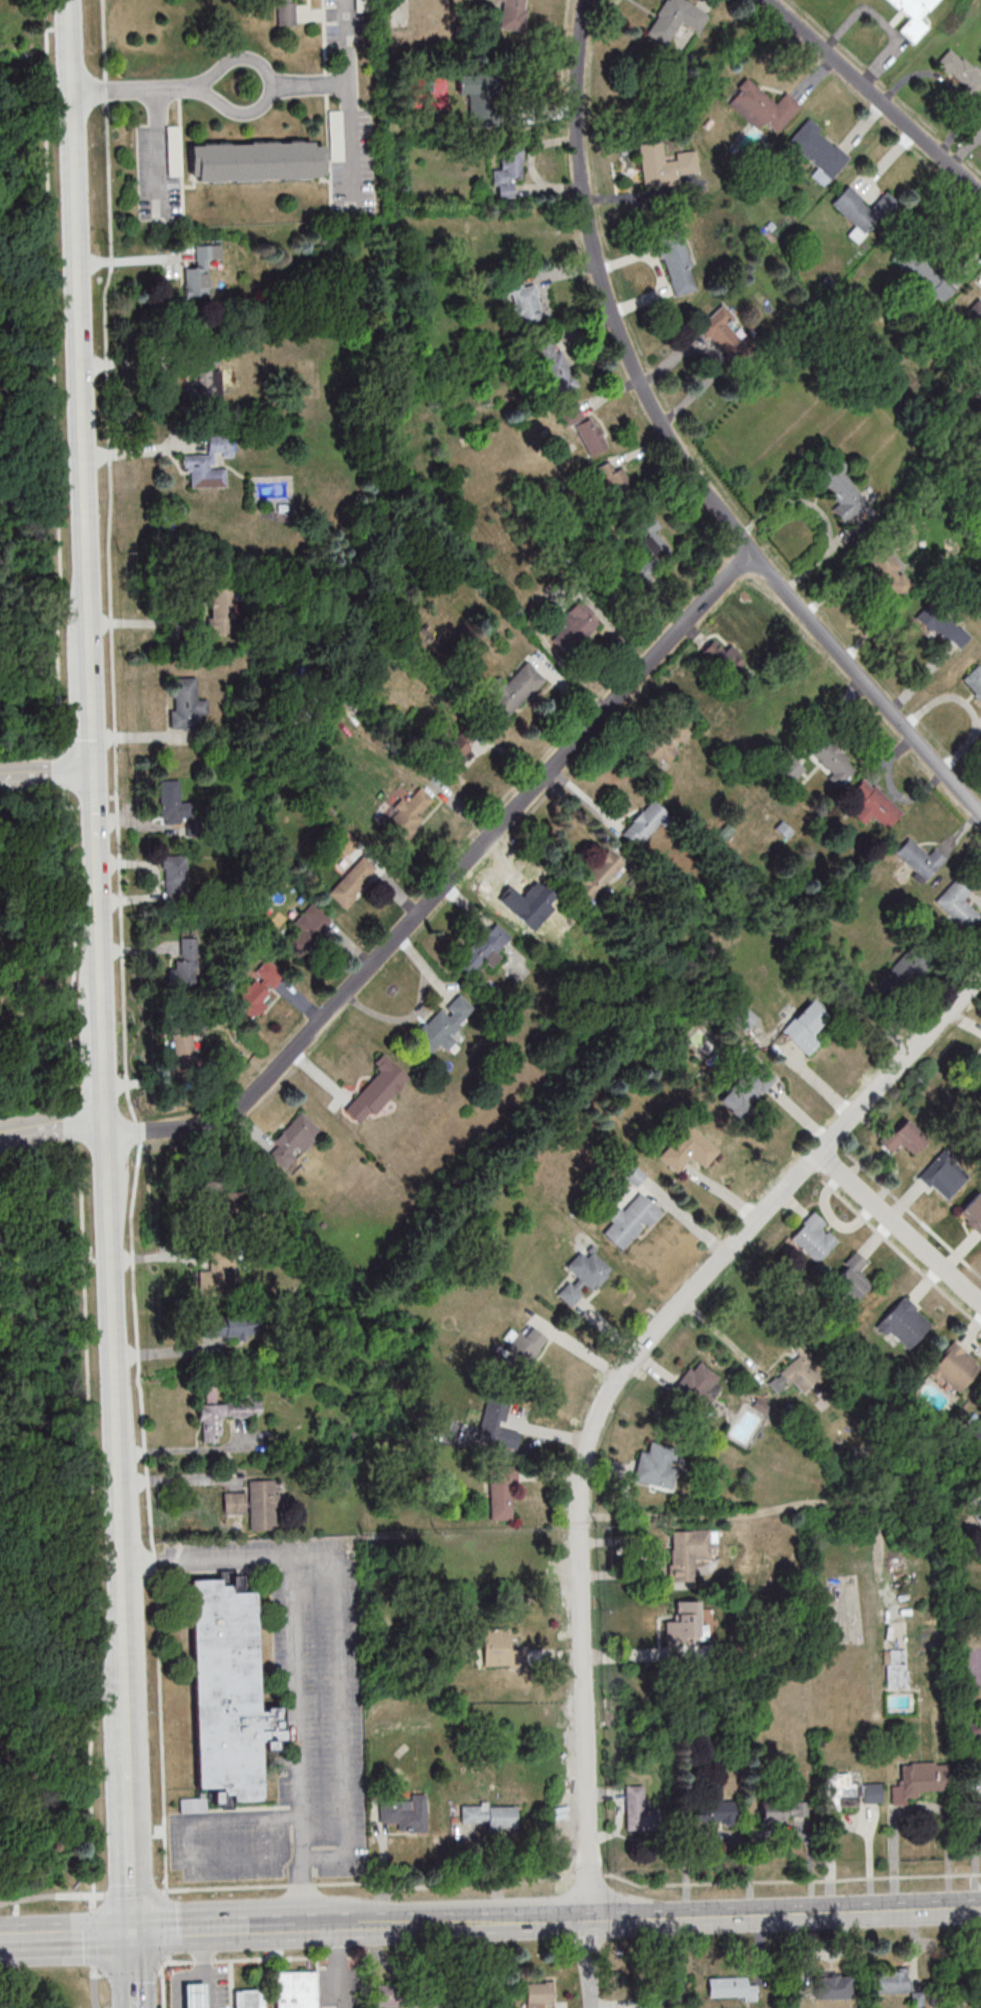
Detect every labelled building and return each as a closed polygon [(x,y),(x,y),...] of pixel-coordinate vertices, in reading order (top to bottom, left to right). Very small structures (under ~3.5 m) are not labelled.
[(274,26),(295,25),(295,0),(273,0),(274,26)] [(493,0),(502,1),(499,29),(522,31),(525,0),(493,0)] [(667,47),(680,23),(699,33),(710,13),(686,0),(664,0),(645,35),(667,47)] [(908,18),(888,0),(937,0),(921,18),(929,26),(912,45),(897,31),(908,18)] [(947,49),(980,78),(980,99),(976,105),(932,66),(947,49)] [(744,77),(773,104),(784,92),(799,105),(775,132),(763,121),(756,129),(727,103),(739,90),(736,87),(744,77)] [(807,117),(818,128),(815,132),(831,146),(833,144),(848,157),(829,179),(786,142),(807,117)] [(180,127),(168,127),(168,175),(180,175),(180,127)] [(187,144),(299,140),(299,141),(310,141),(311,146),(322,145),(323,173),(318,174),(318,175),(195,181),(195,175),(189,175),(187,144)] [(642,187),(682,183),(681,175),(698,173),(696,151),(675,153),(676,161),(664,162),(662,141),(638,144),(642,187)] [(501,169),(493,169),(493,187),(497,187),(497,199),(513,199),(513,178),(522,178),(522,148),(501,148),(501,169)] [(846,184),(870,206),(883,191),(897,204),(880,223),(875,218),(862,233),(829,203),(846,184)] [(675,225),(652,233),(675,296),(693,289),(685,267),(689,266),(675,225)] [(208,298),(207,259),(221,259),(220,244),(194,245),(195,267),(183,268),(184,299),(208,298)] [(904,244),(948,283),(933,300),(888,261),(904,244)] [(535,283),(522,286),(520,277),(506,280),(511,304),(509,304),(514,326),(543,320),(535,283)] [(968,316),(980,300),(980,328),(968,316)] [(721,305),(699,327),(733,362),(755,341),(721,305)] [(557,395),(576,387),(554,339),(536,347),(557,395)] [(211,370),(211,361),(201,361),(201,371),(191,371),(191,401),(221,401),(221,370),(211,370)] [(606,449),(593,416),(584,419),(579,405),(560,412),(566,428),(576,424),(589,456),(606,449)] [(235,436),(208,436),(207,456),(188,455),(188,487),(225,488),(226,468),(214,468),(214,456),(235,456),(235,436)] [(833,508),(845,524),(872,506),(864,495),(859,499),(835,463),(814,478),(834,507),(833,508)] [(601,493),(626,493),(626,469),(612,469),(612,465),(601,465),(601,493)] [(649,515),(629,529),(648,556),(626,572),(637,588),(680,559),(649,515)] [(863,560),(900,598),(916,583),(879,545),(863,560)] [(232,633),(232,589),(209,589),(209,633),(232,633)] [(557,622),(563,628),(552,638),(566,654),(601,622),(581,599),(557,622)] [(973,630),(930,600),(915,620),(959,651),(973,630)] [(725,651),(713,640),(701,653),(728,678),(745,659),(730,645),(725,651)] [(544,677),(526,661),(507,685),(498,678),(487,690),(492,694),(480,709),(503,727),(544,677)] [(976,664),(980,669),(980,704),(972,695),(974,693),(961,679),(976,664)] [(200,677),(170,678),(171,728),(201,727),(200,677)] [(692,734),(677,717),(638,751),(653,768),(692,734)] [(457,769),(478,735),(461,724),(440,758),(457,769)] [(857,768),(824,736),(807,753),(840,786),(857,768)] [(805,770),(789,755),(775,770),(790,785),(805,770)] [(903,810),(863,779),(850,796),(862,805),(854,816),(865,824),(871,817),(887,830),(903,810)] [(161,780),(161,821),(180,821),(180,780),(161,780)] [(401,839),(436,803),(419,787),(384,823),(401,839)] [(638,848),(669,815),(652,800),(622,834),(638,848)] [(934,847),(926,855),(909,838),(895,852),(924,881),(946,859),(934,847)] [(576,886),(592,899),(623,863),(607,849),(576,886)] [(163,891),(190,891),(190,855),(163,855),(163,891)] [(328,893),(343,908),(379,869),(364,855),(328,893)] [(974,889),(960,875),(934,900),(965,931),(980,916),(964,899),(974,889)] [(501,910),(524,932),(555,898),(532,877),(501,910)] [(293,926),(298,929),(287,946),(306,958),(333,919),(309,903),(293,926)] [(502,957),(496,953),(511,937),(495,921),(455,963),(470,976),(484,961),(492,968),(502,957)] [(205,988),(204,927),(182,927),(182,962),(169,962),(170,989),(205,988)] [(891,959),(891,983),(918,983),(918,959),(891,959)] [(246,1018),(288,980),(271,961),(229,999),(246,1018)] [(441,1045),(447,1052),(466,1035),(457,1025),(474,1009),(460,994),(442,1010),(441,1009),(406,1042),(423,1061),(441,1045)] [(812,997),(780,1031),(805,1055),(818,1041),(811,1034),(829,1014),(812,997)] [(758,1018),(741,1003),(730,1015),(747,1030),(758,1018)] [(190,1022),(170,1024),(176,1074),(196,1071),(190,1022)] [(408,1077),(383,1053),(372,1065),(379,1072),(343,1109),(362,1127),(408,1077)] [(972,1059),(980,1072),(980,1053),(972,1059)] [(776,1081),(757,1061),(719,1101),(738,1120),(776,1081)] [(285,1170),(300,1153),(302,1154),(323,1130),(300,1111),(272,1143),(276,1146),(268,1156),(285,1170)] [(912,1153),(927,1138),(905,1116),(879,1141),(892,1155),(903,1144),(912,1153)] [(657,1157),(687,1123),(718,1151),(702,1168),(689,1157),(674,1173),(657,1157)] [(940,1153),(928,1183),(959,1195),(971,1166),(940,1153)] [(624,1177),(635,1188),(646,1176),(635,1165),(624,1177)] [(601,1233),(625,1253),(662,1210),(639,1190),(601,1233)] [(979,1191),(958,1212),(980,1235),(980,1193),(979,1191)] [(842,1239),(813,1211),(788,1237),(817,1264),(842,1239)] [(558,1295),(570,1307),(588,1288),(593,1292),(613,1270),(593,1251),(587,1258),(579,1252),(565,1267),(575,1276),(558,1295)] [(868,1263),(855,1251),(831,1276),(856,1300),(872,1282),(861,1271),(868,1263)] [(200,1270),(200,1304),(225,1303),(224,1287),(233,1287),(233,1256),(210,1257),(210,1270),(200,1270)] [(933,1324),(903,1295),(875,1324),(906,1353),(933,1324)] [(203,1335),(232,1335),(232,1320),(203,1320),(203,1335)] [(531,1328),(524,1337),(511,1328),(503,1340),(508,1343),(503,1351),(525,1367),(546,1339),(531,1328)] [(954,1341),(928,1371),(957,1396),(980,1368),(980,1365),(954,1341)] [(767,1382),(777,1395),(792,1382),(802,1394),(826,1375),(806,1350),(767,1382)] [(692,1363),(670,1393),(700,1415),(722,1385),(692,1363)] [(260,1417),(260,1402),(216,1402),(215,1386),(205,1386),(206,1405),(199,1405),(200,1443),(221,1442),(220,1418),(260,1417)] [(518,1449),(520,1433),(499,1430),(500,1419),(509,1420),(511,1405),(483,1401),(477,1443),(518,1449)] [(980,1450),(980,1417),(966,1439),(980,1450)] [(633,1481),(671,1489),(679,1454),(640,1446),(633,1481)] [(490,1520),(513,1520),(513,1467),(490,1467),(490,1520)] [(249,1530),(277,1530),(277,1480),(249,1480),(249,1530)] [(246,1492),(223,1492),(223,1515),(246,1515),(246,1492)] [(970,1516),(980,1528),(980,1506),(970,1516)] [(670,1582),(695,1582),(694,1560),(718,1560),(718,1530),(670,1530),(670,1582)] [(188,1579),(198,1790),(212,1789),(213,1809),(231,1808),(230,1802),(262,1800),(259,1751),(276,1750),(276,1741),(285,1741),(284,1707),(259,1709),(253,1591),(240,1592),(240,1577),(188,1579)] [(664,1621),(664,1641),(701,1641),(701,1601),(675,1601),(675,1621),(664,1621)] [(481,1667),(523,1668),(523,1649),(509,1649),(509,1628),(481,1628),(481,1667)] [(885,1649),(885,1688),(907,1688),(907,1649),(885,1649)] [(901,1765),(901,1785),(891,1785),(891,1805),(907,1805),(907,1794),(947,1793),(947,1765),(901,1765)] [(881,1783),(852,1784),(852,1773),(825,1773),(825,1807),(882,1806),(881,1783)] [(625,1830),(661,1830),(661,1808),(644,1808),(644,1786),(625,1786),(625,1830)] [(397,1824),(397,1830),(427,1830),(427,1794),(411,1794),(411,1803),(379,1803),(379,1824),(397,1824)] [(180,1799),(180,1811),(205,1811),(205,1799),(180,1799)] [(760,1803),(760,1825),(785,1825),(785,1815),(806,1815),(806,1802),(760,1803)] [(735,1825),(735,1803),(683,1803),(683,1825),(735,1825)] [(461,1824),(487,1823),(487,1829),(517,1829),(516,1804),(461,1805),(461,1824)] [(877,1970),(877,1993),(910,1993),(910,1970),(877,1970)] [(275,1971),(275,2007),(317,2007),(317,1971),(275,1971)] [(815,1999),(850,1999),(850,1975),(815,1975),(815,1999)] [(708,1978),(708,1997),(748,1997),(748,1978),(708,1978)] [(526,1983),(526,2007),(545,2007),(545,2004),(553,2004),(553,1983),(526,1983)] [(203,1984),(182,1985),(183,2007),(204,2007),(203,1984)] [(399,1985),(374,1987),(376,2007),(401,2005),(399,1985)] [(262,1990),(231,1991),(232,2007),(262,2007),(262,1990)]
